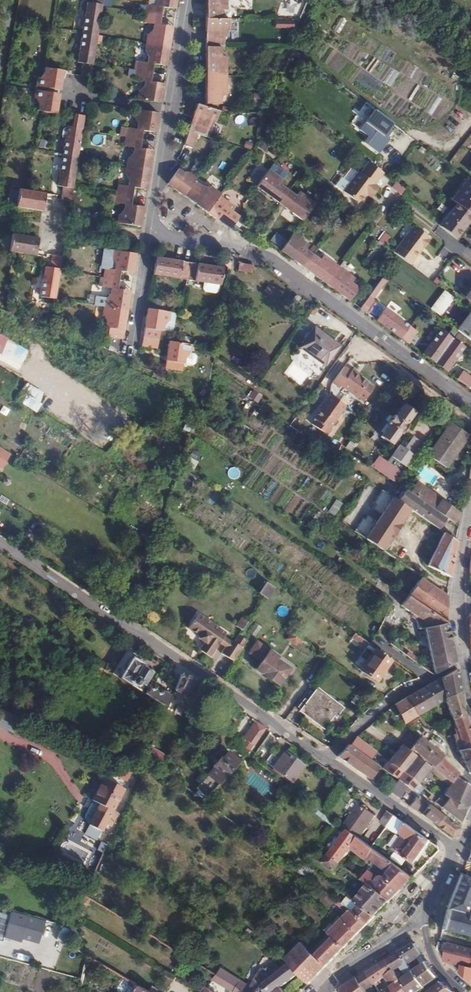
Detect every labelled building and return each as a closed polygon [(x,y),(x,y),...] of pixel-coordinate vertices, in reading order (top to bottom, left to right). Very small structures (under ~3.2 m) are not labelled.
[(92,4),(87,3),(82,32),(97,35),(103,0),(93,0),(92,4)] [(146,14),(162,16),(163,7),(175,10),(177,0),(157,0),(157,1),(156,6),(147,5),(146,14)] [(206,18),(222,19),(222,10),(227,10),(227,0),(206,0),(206,18)] [(147,34),(146,43),(169,46),(172,27),(160,25),(162,16),(146,14),(144,22),(153,24),(153,28),(149,34),(147,34)] [(222,19),(206,18),(206,47),(222,47),(225,47),(225,39),(227,32),(230,32),(229,19),(222,19)] [(293,19),(275,18),(275,28),(292,29),(293,19)] [(97,35),(82,32),(82,33),(77,63),(82,64),(80,76),(90,78),(97,35)] [(138,61),(136,70),(153,73),(154,65),(166,67),(169,46),(146,43),(144,52),(146,52),(148,59),(147,63),(138,61)] [(222,47),(206,47),(205,75),(227,76),(227,57),(222,56),(222,47)] [(66,71),(47,68),(45,68),(44,73),(39,78),(38,78),(37,87),(60,90),(62,78),(65,78),(66,71)] [(139,91),(137,99),(160,103),(163,84),(152,82),(153,73),(136,70),(135,79),(144,81),(144,86),(140,90),(139,91)] [(227,76),(205,75),(205,104),(221,104),(221,96),(226,95),(227,76)] [(38,111),(40,111),(56,114),(59,114),(60,107),(57,107),(59,94),(36,90),(34,100),(36,100),(39,106),(38,111)] [(215,123),(219,111),(205,107),(197,104),(188,131),(198,134),(207,137),(208,132),(213,123),(215,123)] [(128,128),(126,137),(142,140),(143,131),(156,133),(159,113),(136,109),(134,118),(135,119),(138,124),(137,129),(128,128)] [(362,143),(377,155),(388,141),(384,137),(394,124),(375,110),(358,130),(367,137),(362,143)] [(67,127),(62,156),(78,158),(82,130),(84,116),(73,114),(71,128),(67,127)] [(198,134),(188,131),(183,146),(193,149),(198,134)] [(128,159),(127,166),(150,170),(153,150),(140,149),(142,140),(126,137),(124,147),(133,149),(133,153),(129,159),(128,159)] [(78,158),(62,156),(57,186),(62,187),(60,199),(71,201),(78,158)] [(118,185),(117,194),(133,196),(134,187),(147,189),(150,170),(127,166),(125,176),(126,177),(128,181),(127,187),(118,185)] [(390,178),(375,167),(366,178),(364,177),(350,197),(367,209),(374,200),(376,197),(380,200),(385,192),(381,189),(390,178)] [(184,196),(197,177),(191,172),(190,174),(183,172),(179,169),(168,184),(184,196)] [(269,170),(257,187),(280,203),(289,191),(282,186),(285,182),(269,170)] [(198,177),(197,177),(184,196),(207,213),(218,197),(220,194),(210,187),(208,189),(201,185),(195,181),(198,177)] [(467,179),(451,201),(456,204),(470,216),(470,182),(467,179)] [(395,183),(392,188),(401,194),(404,189),(395,183)] [(17,207),(36,210),(42,211),(44,198),(45,194),(27,191),(20,190),(17,207)] [(296,197),(289,191),(280,203),(302,220),(315,203),(299,192),(296,197)] [(117,194),(110,193),(108,202),(115,203),(117,194)] [(119,215),(118,223),(141,227),(144,207),(131,205),(133,196),(117,194),(115,203),(124,205),(124,210),(121,215),(119,215)] [(218,197),(207,213),(230,229),(239,217),(232,212),(234,208),(218,197)] [(456,204),(438,228),(454,240),(470,218),(470,216),(456,204)] [(386,216),(380,225),(386,229),(392,221),(386,216)] [(414,225),(394,252),(410,264),(430,238),(414,225)] [(304,267),(313,254),(307,250),(310,246),(293,233),(280,251),(304,267)] [(10,252),(17,253),(35,255),(36,251),(38,238),(13,234),(10,252)] [(275,234),(270,241),(280,248),(285,242),(275,234)] [(370,265),(384,245),(379,240),(364,261),(370,265)] [(104,278),(120,280),(121,272),(133,274),(136,254),(114,250),(112,259),(114,259),(115,266),(115,271),(105,270),(104,278)] [(327,284),(339,267),(324,256),(320,259),(313,254),(304,267),(327,284)] [(39,297),(55,299),(60,271),(62,256),(51,255),(49,268),(44,267),(39,297)] [(156,257),(153,274),(187,280),(189,262),(156,257)] [(460,258),(447,271),(458,282),(470,269),(460,258)] [(221,285),(223,268),(189,262),(187,280),(204,282),(220,285),(221,285)] [(253,265),(239,263),(238,271),(252,273),(253,265)] [(327,284),(350,301),(359,288),(352,283),(355,279),(339,267),(327,284)] [(104,307),(127,311),(130,291),(118,289),(120,280),(104,278),(103,288),(111,289),(110,295),(108,299),(105,299),(104,307)] [(220,285),(204,282),(203,288),(206,291),(216,293),(219,291),(220,285)] [(96,306),(104,307),(105,299),(108,299),(110,295),(111,289),(103,288),(102,296),(98,299),(96,306)] [(360,308),(369,315),(377,303),(369,296),(360,308)] [(152,301),(151,309),(162,311),(163,302),(152,301)] [(108,338),(122,340),(127,311),(104,307),(102,317),(105,317),(108,324),(107,328),(110,329),(108,338)] [(401,338),(409,326),(385,308),(377,321),(401,338)] [(143,337),(158,339),(160,331),(162,331),(163,326),(167,320),(168,320),(170,312),(148,309),(143,337)] [(457,330),(470,340),(470,311),(457,330)] [(401,338),(409,344),(418,333),(409,326),(401,338)] [(317,329),(302,348),(328,367),(343,348),(317,329)] [(435,363),(452,339),(440,330),(422,354),(435,363)] [(143,337),(142,346),(157,349),(158,339),(143,337)] [(435,363),(447,372),(465,348),(452,339),(435,363)] [(194,345),(171,341),(167,362),(166,370),(179,371),(180,364),(184,365),(186,365),(186,361),(191,353),(192,354),(194,345)] [(186,361),(186,365),(193,366),(196,364),(197,356),(195,354),(192,354),(191,353),(186,361)] [(352,371),(345,367),(332,384),(339,388),(341,385),(355,396),(356,395),(363,401),(374,387),(368,383),(369,382),(352,371)] [(469,387),(470,385),(470,377),(463,371),(457,379),(469,387)] [(7,391),(13,379),(0,372),(0,388),(7,391)] [(13,379),(7,391),(12,394),(18,381),(13,379)] [(16,394),(28,402),(32,395),(21,388),(16,394)] [(330,430),(346,408),(331,397),(315,420),(330,430)] [(388,424),(379,435),(391,443),(399,432),(401,434),(406,427),(404,425),(413,414),(402,405),(393,417),(391,416),(386,423),(388,424)] [(443,436),(461,449),(469,437),(452,424),(443,436)] [(447,469),(461,449),(443,436),(429,456),(447,469)] [(391,458),(406,469),(416,456),(422,448),(411,440),(405,449),(400,445),(391,458)] [(381,459),(374,469),(390,480),(397,471),(381,459)] [(390,480),(395,484),(402,475),(397,471),(390,480)] [(415,484),(409,493),(450,521),(453,524),(460,514),(415,484)] [(408,492),(400,504),(423,519),(443,533),(450,521),(409,493),(408,492)] [(365,539),(396,560),(404,548),(390,538),(398,525),(413,535),(423,519),(400,504),(392,498),(365,539)] [(426,567),(449,577),(455,541),(443,533),(426,567)] [(420,579),(408,595),(447,621),(448,622),(448,599),(420,579)] [(265,583),(258,593),(263,597),(266,598),(273,588),(265,583)] [(447,621),(408,595),(399,606),(430,627),(447,621)] [(201,648),(208,653),(222,630),(198,614),(188,629),(200,637),(199,639),(205,643),(201,648)] [(247,622),(241,618),(236,626),(242,630),(247,622)] [(448,622),(447,621),(430,627),(424,629),(424,632),(421,632),(423,643),(427,642),(428,647),(451,643),(448,622)] [(222,630),(208,653),(211,655),(226,633),(222,630)] [(290,636),(288,639),(296,645),(298,643),(301,644),(302,642),(288,632),(287,634),(290,636)] [(361,638),(352,632),(349,636),(358,641),(361,638)] [(222,654),(234,662),(243,649),(234,642),(234,641),(232,640),(222,654)] [(392,642),(389,645),(415,663),(417,660),(392,642)] [(451,643),(428,647),(434,674),(455,662),(451,643)] [(261,663),(256,670),(279,685),(289,670),(278,662),(280,658),(269,651),(261,645),(252,657),(261,663)] [(350,666),(359,672),(371,654),(362,647),(350,666)] [(127,649),(112,674),(141,691),(146,685),(145,684),(152,672),(143,667),(145,663),(133,656),(135,654),(127,649)] [(371,654),(359,672),(375,682),(389,662),(374,651),(371,654)] [(457,670),(440,679),(445,701),(453,718),(464,714),(459,692),(461,691),(457,670)] [(182,674),(175,690),(183,694),(184,693),(191,696),(196,685),(189,682),(191,678),(182,674)] [(440,679),(418,691),(428,710),(445,701),(440,679)] [(146,694),(165,705),(169,695),(152,684),(151,686),(149,684),(146,687),(148,689),(146,694)] [(302,709),(300,711),(324,729),(334,716),(337,718),(344,708),(317,688),(307,701),(305,699),(299,707),(302,709)] [(418,691),(406,697),(418,716),(428,710),(418,691)] [(359,692),(350,703),(356,707),(364,696),(359,692)] [(406,697),(397,702),(408,721),(418,716),(406,697)] [(397,702),(394,704),(406,722),(408,721),(397,702)] [(464,714),(453,718),(460,737),(454,740),(459,751),(470,747),(470,732),(466,714),(464,714)] [(266,727),(255,720),(243,737),(254,746),(256,743),(255,742),(265,728),(266,727)] [(401,745),(408,751),(420,737),(413,732),(401,745)] [(420,737),(408,751),(414,755),(415,754),(430,765),(433,768),(442,758),(443,756),(420,737)] [(356,738),(349,746),(369,761),(376,753),(356,738)] [(401,745),(388,762),(401,772),(415,756),(414,755),(408,751),(401,745)] [(369,761),(349,746),(337,758),(369,780),(378,768),(369,761)] [(459,751),(468,774),(470,772),(470,747),(459,751)] [(275,756),(270,764),(292,780),(303,764),(284,751),(282,754),(280,752),(277,757),(275,756)] [(198,790),(206,798),(220,783),(239,762),(230,754),(223,761),(221,759),(214,767),(215,768),(209,776),(209,777),(198,790)] [(428,767),(415,756),(401,772),(415,783),(419,778),(426,769),(428,767)] [(459,773),(442,758),(433,768),(452,783),(456,777),(458,775),(459,773)] [(381,770),(416,796),(417,797),(423,789),(420,787),(415,783),(401,772),(388,762),(381,770)] [(428,767),(426,769),(449,787),(452,783),(433,768),(430,765),(428,767)] [(117,766),(113,774),(125,780),(128,772),(117,766)] [(460,823),(470,797),(470,787),(459,779),(456,777),(448,799),(441,808),(460,823)] [(419,778),(415,783),(420,787),(423,783),(419,778)] [(105,779),(92,801),(103,807),(93,826),(101,830),(112,807),(105,803),(106,800),(111,791),(115,784),(105,779)] [(111,791),(106,800),(112,803),(117,794),(111,791)] [(431,791),(429,793),(436,799),(439,795),(437,792),(435,794),(431,791)] [(433,803),(441,808),(448,799),(440,794),(439,795),(436,799),(433,803)] [(416,796),(408,807),(420,815),(428,805),(417,797),(416,796)] [(348,829),(358,837),(375,815),(359,803),(342,825),(348,829)] [(428,805),(420,815),(451,836),(456,835),(458,828),(428,805)] [(407,824),(390,812),(382,823),(398,835),(399,834),(407,824)] [(414,863),(430,841),(407,824),(399,834),(410,841),(404,850),(407,852),(404,857),(414,863)] [(354,845),(359,838),(358,837),(348,829),(328,854),(340,863),(343,865),(345,862),(342,860),(354,845)] [(364,850),(369,845),(359,838),(354,845),(368,856),(369,854),(364,850)] [(390,901),(413,878),(369,845),(364,850),(369,854),(368,856),(389,872),(385,878),(382,875),(377,877),(369,871),(362,880),(369,885),(390,901)] [(340,863),(328,854),(322,862),(334,871),(340,863)] [(348,869),(362,880),(369,871),(355,861),(348,869)] [(470,936),(470,915),(466,913),(469,906),(470,907),(470,879),(461,875),(457,883),(447,908),(442,929),(470,936)] [(375,916),(390,901),(369,885),(355,901),(359,904),(375,916)] [(329,893),(323,889),(319,894),(325,899),(329,893)] [(329,893),(325,899),(331,903),(335,897),(329,893)] [(358,933),(368,923),(353,912),(349,908),(339,900),(336,903),(347,912),(341,919),(358,933)] [(355,901),(349,908),(353,912),(359,904),(355,901)] [(368,923),(375,916),(359,904),(353,912),(368,923)] [(15,914),(10,928),(22,932),(21,937),(37,942),(43,924),(15,914)] [(343,948),(358,933),(341,919),(333,927),(328,933),(333,938),(343,948)] [(326,966),(343,948),(333,938),(315,955),(326,966)] [(303,942),(286,960),(289,964),(298,973),(309,983),(326,966),(315,955),(303,942)] [(44,944),(38,965),(48,968),(54,947),(44,944)] [(414,944),(399,953),(408,964),(418,957),(421,954),(414,944)] [(444,961),(454,963),(463,965),(470,967),(470,949),(448,944),(444,961)] [(386,961),(400,980),(407,991),(415,991),(424,986),(408,964),(399,953),(386,961)] [(418,957),(408,964),(424,986),(437,977),(427,962),(420,966),(417,962),(421,960),(418,957)] [(281,987),(298,973),(289,964),(286,960),(282,961),(279,966),(272,961),(267,971),(261,968),(250,987),(221,969),(217,974),(240,988),(247,991),(255,991),(261,987),(266,991),(273,991),(280,986),(281,987)] [(367,973),(375,984),(381,991),(394,991),(390,987),(384,991),(383,988),(386,986),(383,982),(388,979),(392,985),(400,980),(386,961),(367,973)] [(470,983),(470,967),(463,965),(461,974),(470,983)] [(367,973),(358,979),(367,990),(375,984),(367,973)] [(217,974),(212,980),(233,991),(247,991),(240,988),(217,974)] [(348,986),(353,991),(369,991),(367,990),(358,979),(348,986)] [(400,980),(392,985),(390,987),(394,991),(407,991),(400,980)] [(443,981),(429,991),(455,991),(443,981)]
